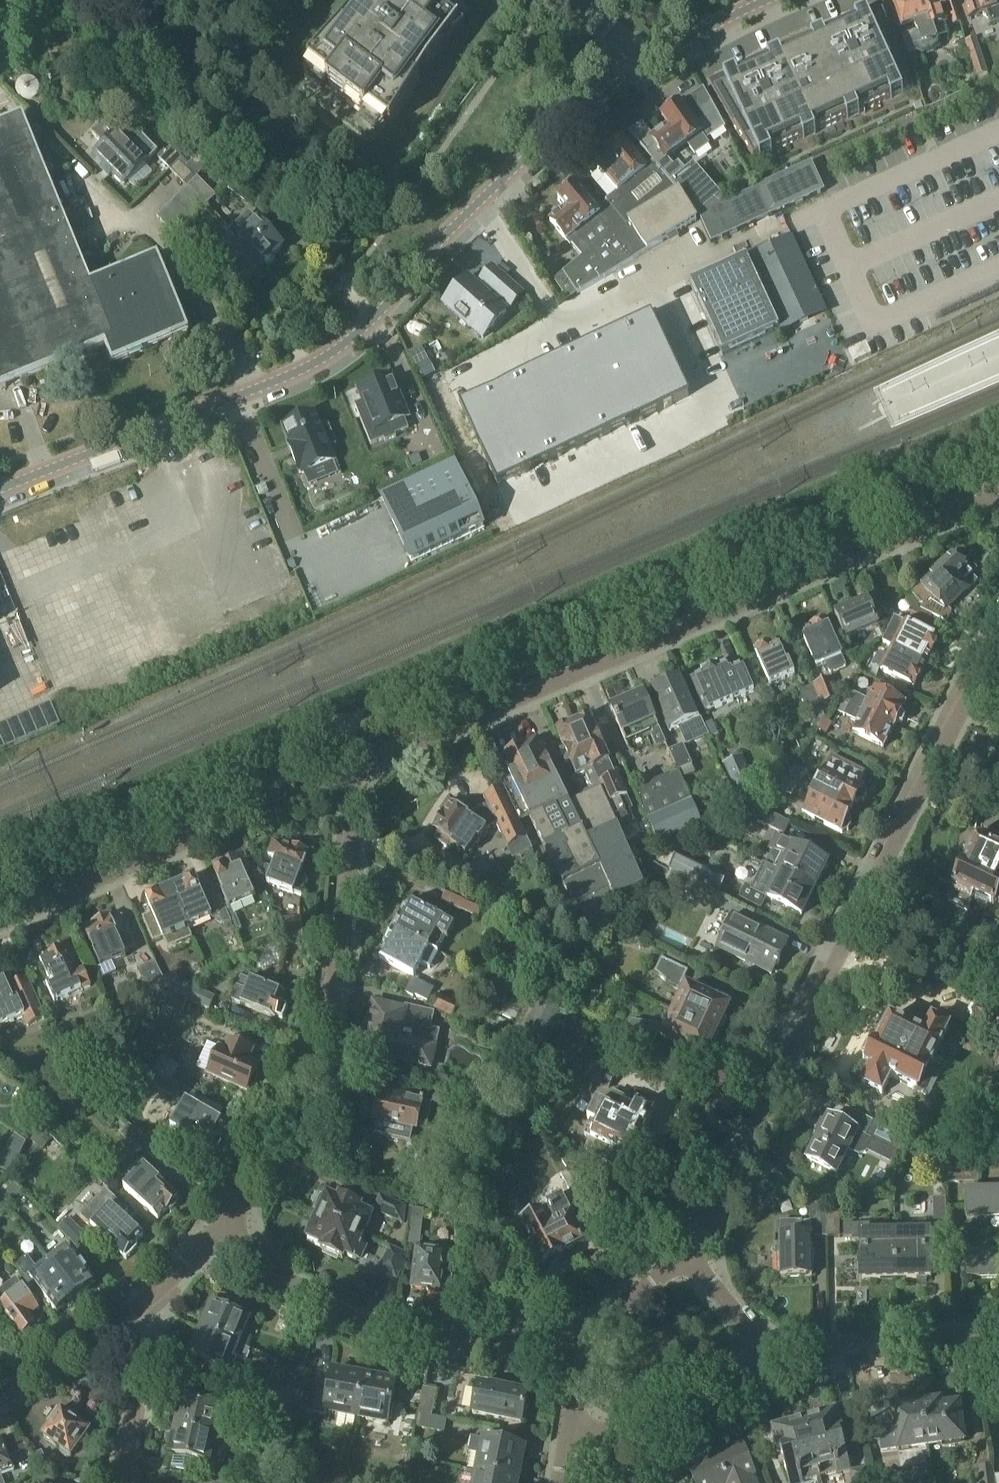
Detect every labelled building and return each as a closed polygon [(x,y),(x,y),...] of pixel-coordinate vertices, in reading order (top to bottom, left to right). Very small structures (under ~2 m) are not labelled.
[(391,126),(390,127),(391,128),(420,81),(418,80),(427,68),(428,69),(430,66),(446,44),(441,40),(453,24),(441,15),(445,10),(431,0),(366,0),(357,12),(355,14),(356,15),(347,27),(345,25),(309,66),(310,67),(310,66),(331,82),(327,87),(365,116),(369,110),(391,126)] [(913,49),(915,54),(922,57),(935,53),(939,46),(938,43),(939,43),(938,40),(949,37),(939,8),(936,0),(910,0),(908,1),(908,0),(903,0),(892,4),(901,31),(914,26),(917,34),(909,36),(913,49)] [(939,8),(948,6),(954,3),(953,0),(936,0),(939,8)] [(978,20),(988,17),(992,27),(998,25),(998,0),(971,0),(978,20)] [(954,3),(948,6),(950,12),(957,10),(954,3)] [(856,21),(840,28),(875,106),(891,99),(891,100),(903,95),(903,93),(909,90),(881,9),(868,15),(867,14),(855,19),(856,21)] [(824,35),(823,34),(811,39),(812,41),(811,41),(846,119),(847,118),(848,120),(860,114),(859,113),(875,106),(840,28),(824,35)] [(975,38),(964,42),(976,78),(987,74),(975,38)] [(811,41),(782,55),(817,132),(846,119),(811,41)] [(815,133),(817,132),(782,55),(780,55),(780,54),(768,59),(768,61),(752,68),(788,145),(804,138),(804,140),(816,134),(815,133)] [(772,153),(788,145),(752,68),(737,75),(736,74),(724,79),(725,80),(711,87),(754,161),(760,158),(761,160),(772,154),(772,153)] [(701,220),(728,203),(694,164),(686,171),(679,163),(675,167),(668,159),(688,145),(696,155),(709,146),(706,142),(724,130),(725,130),(726,129),(704,90),(681,105),(679,107),(672,104),(665,109),(665,117),(662,119),(668,127),(652,139),(645,128),(641,127),(631,134),(630,133),(629,134),(701,220)] [(105,348),(81,290),(92,285),(24,118),(0,128),(0,391),(105,348)] [(107,119),(91,134),(104,147),(95,156),(106,166),(103,169),(111,177),(114,174),(125,186),(149,162),(133,145),(147,132),(107,119)] [(599,211),(601,214),(596,217),(633,261),(701,220),(653,163),(648,168),(643,162),(648,158),(641,150),(636,154),(624,140),(604,156),(605,157),(596,165),(599,169),(619,192),(607,202),(608,203),(599,211)] [(176,146),(160,162),(184,185),(193,176),(186,170),(194,162),(176,146)] [(728,203),(701,220),(712,244),(781,213),(825,192),(811,163),(756,188),(757,189),(728,203)] [(215,197),(197,178),(188,188),(206,206),(215,197)] [(573,246),(583,258),(563,274),(577,295),(603,279),(633,261),(596,217),(601,214),(599,211),(577,185),(559,201),(566,209),(551,221),(568,242),(572,247),(573,246)] [(183,192),(175,200),(194,218),(206,206),(188,188),(183,192)] [(194,218),(175,200),(167,209),(185,227),(194,218)] [(157,218),(175,237),(185,227),(167,209),(157,218)] [(265,269),(285,249),(248,213),(228,233),(237,241),(265,269)] [(793,239),(747,260),(690,286),(724,357),(780,331),(782,332),(826,312),(793,239)] [(265,269),(237,241),(216,261),(245,289),(265,269)] [(158,258),(92,285),(81,290),(105,348),(113,367),(190,335),(158,258)] [(479,288),(468,278),(444,304),(471,328),(480,318),(492,329),(507,313),(504,311),(508,306),(511,308),(522,295),(493,268),(481,282),(483,284),(479,288)] [(628,340),(478,414),(507,481),(659,410),(628,340)] [(355,405),(371,445),(384,440),(386,442),(397,438),(396,435),(409,430),(405,420),(408,418),(391,376),(358,390),(363,402),(355,405)] [(315,414),(283,426),(294,454),(292,455),(300,473),(302,472),(303,474),(334,462),(329,447),(336,444),(328,424),(321,427),(315,414)] [(382,498),(412,562),(485,529),(455,464),(382,498)] [(921,611),(933,617),(947,624),(952,614),(946,607),(964,590),(962,587),(974,575),(955,556),(912,597),(923,607),(921,611)] [(835,617),(838,624),(846,642),(880,628),(869,603),(835,617)] [(933,617),(921,611),(915,608),(908,621),(927,630),(933,617)] [(846,668),(827,624),(821,621),(814,624),(813,630),(804,634),(807,640),(805,641),(817,669),(826,665),(830,675),(846,668)] [(904,624),(892,647),(927,665),(931,657),(939,642),(904,624)] [(779,644),(771,647),(766,646),(759,649),(758,653),(756,654),(770,687),(795,676),(790,663),(787,664),(779,644)] [(880,670),(879,672),(915,690),(923,674),(927,665),(892,647),(887,658),(879,654),(872,666),(880,670)] [(702,672),(704,676),(692,682),(706,715),(710,714),(755,694),(743,667),(730,673),(727,666),(719,669),(717,665),(702,672)] [(839,699),(832,679),(812,687),(826,718),(830,716),(839,703),(839,702),(837,700),(839,699)] [(653,694),(671,735),(679,731),(687,748),(710,738),(702,720),(701,720),(683,681),(653,694)] [(799,692),(808,717),(814,731),(818,734),(826,721),(827,721),(828,720),(826,718),(812,687),(799,692)] [(868,702),(844,691),(840,699),(895,727),(906,706),(874,690),(868,702)] [(624,738),(629,748),(651,737),(657,750),(667,746),(645,696),(612,711),(624,738)] [(835,713),(857,724),(853,734),(884,750),(895,727),(840,699),(839,702),(839,703),(830,716),(835,713)] [(51,703),(40,708),(50,730),(61,725),(51,703)] [(50,730),(40,708),(29,713),(39,735),(50,730)] [(18,718),(28,740),(39,735),(29,713),(18,718)] [(575,724),(603,790),(620,828),(630,824),(630,823),(634,821),(630,812),(634,810),(619,775),(616,776),(610,762),(591,717),(575,724)] [(7,723),(17,745),(28,740),(18,718),(7,723)] [(832,725),(827,721),(826,721),(818,734),(825,739),(832,725)] [(6,750),(17,745),(7,723),(0,726),(0,736),(6,750)] [(585,774),(592,789),(580,794),(582,799),(603,790),(575,724),(557,732),(577,777),(585,774)] [(563,886),(578,906),(593,925),(602,930),(616,900),(645,888),(619,829),(620,828),(603,790),(582,799),(569,805),(538,740),(491,764),(503,788),(521,824),(530,819),(563,886)] [(669,753),(675,765),(676,764),(680,773),(693,767),(684,746),(669,753)] [(743,757),(724,765),(743,809),(762,801),(743,757)] [(853,810),(856,804),(858,804),(864,801),(867,795),(866,789),(860,786),(866,774),(832,757),(815,792),(853,810)] [(635,792),(652,831),(662,855),(707,835),(703,827),(692,803),(680,773),(676,764),(675,765),(660,771),(664,779),(635,792)] [(787,778),(798,784),(799,783),(800,784),(808,772),(795,764),(787,778)] [(798,784),(787,778),(780,790),(790,796),(798,784)] [(480,843),(488,831),(496,826),(513,861),(534,851),(521,824),(503,788),(484,799),(488,807),(466,818),(450,807),(442,819),(439,819),(435,825),(436,827),(434,831),(440,835),(435,842),(450,853),(452,849),(466,858),(468,855),(471,857),(480,843)] [(841,834),(841,833),(843,834),(849,832),(853,825),(851,819),(849,818),(853,810),(815,792),(803,815),(841,834)] [(785,836),(790,824),(763,811),(758,823),(785,836)] [(969,912),(975,900),(994,909),(997,908),(998,905),(998,835),(998,838),(982,831),(976,844),(975,844),(955,888),(956,890),(949,903),(969,912)] [(769,850),(785,859),(778,872),(815,889),(828,863),(775,837),(769,850)] [(276,862),(274,868),(259,863),(264,884),(294,896),(295,894),(302,897),(308,881),(301,878),(309,856),(283,846),(283,847),(275,845),(269,859),(276,862)] [(223,904),(232,923),(237,934),(244,931),(233,909),(256,899),(245,875),(252,872),(246,857),(214,871),(225,894),(223,895),(226,902),(223,904)] [(669,869),(710,890),(715,879),(673,859),(669,869)] [(710,890),(669,869),(668,870),(683,878),(675,895),(702,908),(710,890)] [(761,880),(755,893),(765,899),(802,917),(815,889),(778,872),(774,870),(768,883),(761,880)] [(185,884),(185,885),(171,891),(193,940),(189,930),(213,920),(223,927),(232,923),(223,904),(222,901),(208,907),(196,879),(185,884)] [(442,904),(461,913),(462,912),(478,920),(484,907),(468,900),(468,899),(450,890),(442,904)] [(156,944),(164,940),(168,951),(193,940),(171,891),(158,897),(158,896),(147,900),(159,927),(150,931),(156,944)] [(399,914),(392,928),(439,953),(446,939),(448,940),(455,928),(444,922),(410,903),(403,916),(399,914)] [(773,975),(788,944),(732,916),(717,948),(773,975)] [(94,954),(101,968),(96,970),(102,982),(118,974),(113,965),(127,958),(125,954),(137,949),(123,918),(112,923),(110,919),(94,926),(94,927),(85,931),(96,953),(94,954)] [(281,941),(303,939),(301,920),(278,922),(281,941)] [(609,921),(605,934),(619,939),(624,926),(609,921)] [(387,946),(380,959),(413,977),(408,986),(410,986),(406,994),(413,997),(414,995),(428,1002),(430,998),(428,997),(432,989),(422,984),(423,982),(415,977),(421,965),(430,970),(439,953),(392,928),(384,944),(387,946)] [(41,962),(51,986),(48,988),(55,1004),(82,992),(83,995),(93,990),(85,971),(77,974),(75,969),(81,967),(72,948),(41,962)] [(253,955),(259,971),(280,963),(275,948),(253,955)] [(663,960),(656,974),(672,988),(684,994),(675,1013),(720,1034),(727,1020),(724,1018),(729,1007),(683,985),(689,973),(663,960)] [(164,980),(155,961),(137,970),(150,998),(162,993),(168,984),(166,979),(164,980)] [(202,961),(166,979),(168,984),(172,992),(173,991),(185,985),(184,984),(208,972),(202,961)] [(4,978),(0,980),(0,1030),(23,1020),(26,1027),(44,1020),(27,979),(8,987),(4,978)] [(277,1021),(278,1020),(278,1019),(283,1021),(289,1008),(290,1007),(283,1005),(283,1004),(282,1004),(286,995),(251,981),(251,982),(242,978),(238,988),(232,1002),(241,1006),(277,1021)] [(169,990),(170,991),(161,1004),(182,1014),(188,1001),(190,998),(173,991),(172,992),(168,984),(162,993),(169,990)] [(173,991),(190,998),(188,1001),(210,1011),(216,997),(189,985),(188,986),(185,985),(173,991)] [(438,995),(432,1008),(460,1021),(465,1011),(464,1011),(458,1008),(460,1006),(460,1005),(438,994),(438,995)] [(366,1056),(395,1062),(395,1061),(431,1069),(435,1050),(420,1046),(424,1031),(430,1032),(433,1017),(420,1014),(420,1012),(406,1008),(405,1011),(378,1005),(370,1039),(367,1040),(364,1050),(366,1053),(366,1056)] [(626,1036),(652,1049),(658,1036),(704,1058),(709,1047),(713,1049),(720,1034),(675,1013),(666,1032),(653,1026),(633,1022),(626,1036)] [(918,1095),(920,1094),(930,1099),(940,1076),(931,1072),(945,1044),(944,1044),(952,1029),(931,1019),(930,1019),(922,1015),(916,1026),(899,1017),(896,1022),(891,1019),(877,1046),(876,1045),(874,1050),(869,1047),(862,1060),(867,1063),(865,1066),(871,1069),(863,1086),(884,1097),(893,1080),(896,1081),(896,1083),(918,1095)] [(208,1075),(247,1092),(249,1086),(254,1088),(259,1077),(254,1075),(259,1063),(247,1058),(251,1049),(234,1042),(229,1053),(219,1049),(208,1075)] [(179,1067),(162,1058),(155,1072),(171,1082),(179,1067)] [(141,1081),(140,1082),(171,1099),(178,1086),(171,1082),(155,1072),(154,1073),(134,1062),(128,1074),(141,1081)] [(432,1083),(437,1084),(436,1086),(475,1097),(476,1093),(447,1086),(448,1081),(447,1078),(434,1074),(432,1083)] [(380,1100),(375,1122),(371,1137),(414,1147),(417,1133),(418,1133),(420,1125),(428,1127),(432,1106),(470,1115),(475,1097),(436,1086),(433,1100),(390,1091),(388,1101),(380,1100)] [(599,1126),(591,1142),(586,1152),(623,1170),(628,1160),(631,1161),(655,1114),(639,1106),(636,1111),(623,1105),(619,1112),(596,1101),(587,1120),(599,1126)] [(187,1102),(180,1114),(167,1108),(157,1125),(159,1129),(169,1135),(174,1135),(176,1131),(212,1152),(221,1137),(220,1136),(227,1125),(187,1102)] [(829,1118),(820,1135),(807,1161),(838,1178),(861,1134),(829,1118)] [(910,1138),(875,1121),(866,1138),(901,1156),(910,1138)] [(121,1136),(167,1170),(175,1160),(129,1125),(121,1136)] [(549,1212),(544,1215),(543,1213),(520,1226),(532,1247),(521,1253),(531,1273),(547,1264),(549,1269),(562,1262),(560,1257),(586,1243),(595,1238),(587,1223),(578,1228),(573,1220),(574,1219),(571,1214),(580,1210),(578,1206),(590,1199),(575,1168),(577,1167),(570,1154),(561,1159),(569,1172),(561,1177),(571,1194),(563,1198),(547,1207),(549,1212)] [(978,1158),(944,1159),(945,1184),(978,1184),(978,1158)] [(128,1176),(133,1181),(125,1190),(158,1221),(166,1212),(167,1213),(168,1212),(171,1215),(182,1203),(179,1200),(180,1198),(145,1168),(140,1164),(128,1176)] [(79,1216),(124,1260),(138,1246),(136,1245),(144,1237),(124,1218),(129,1212),(118,1201),(105,1189),(79,1216)] [(404,1202),(381,1193),(373,1212),(404,1226),(405,1225),(410,1226),(412,1205),(406,1203),(404,1206),(402,1205),(404,1202)] [(966,1194),(966,1217),(998,1216),(998,1193),(966,1194)] [(317,1218),(321,1219),(322,1217),(366,1238),(375,1216),(363,1210),(364,1207),(338,1196),(335,1200),(327,1196),(326,1199),(321,1197),(314,1213),(318,1215),(317,1218)] [(935,1234),(947,1234),(946,1199),(934,1200),(935,1234)] [(802,1224),(802,1237),(781,1237),(782,1278),(812,1278),(812,1238),(827,1238),(826,1211),(810,1202),(810,1223),(802,1224)] [(410,1226),(408,1246),(420,1247),(425,1210),(412,1205),(410,1226)] [(826,1211),(827,1238),(828,1238),(828,1239),(841,1238),(840,1206),(826,1211)] [(320,1248),(325,1250),(323,1255),(338,1262),(340,1257),(345,1260),(347,1257),(355,1261),(355,1262),(358,1263),(365,1248),(362,1246),(366,1238),(322,1217),(321,1219),(317,1218),(308,1239),(321,1245),(320,1248)] [(88,1237),(69,1218),(58,1229),(77,1248),(88,1237)] [(914,1225),(914,1232),(895,1232),(896,1281),(932,1280),(931,1232),(931,1224),(914,1225)] [(844,1226),(844,1239),(860,1238),(861,1282),(896,1281),(895,1232),(876,1233),(876,1225),(844,1226)] [(381,1272),(397,1279),(408,1255),(392,1248),(381,1272)] [(449,1252),(418,1248),(413,1288),(442,1291),(442,1289),(449,1290),(452,1287),(453,1280),(450,1276),(447,1276),(447,1272),(453,1273),(455,1256),(449,1255),(449,1252)] [(967,1253),(968,1279),(998,1278),(998,1251),(967,1253)] [(97,1285),(75,1254),(55,1269),(77,1300),(80,1298),(83,1299),(87,1296),(87,1293),(97,1285)] [(28,1258),(16,1266),(49,1310),(52,1307),(58,1315),(67,1308),(70,1309),(75,1305),(74,1302),(77,1300),(55,1269),(47,1260),(36,1268),(28,1258)] [(0,1294),(0,1308),(22,1337),(37,1326),(30,1317),(39,1311),(17,1281),(0,1294)] [(215,1306),(213,1305),(202,1330),(247,1349),(252,1339),(244,1335),(250,1321),(236,1315),(241,1303),(220,1294),(215,1306)] [(247,1349),(202,1330),(191,1357),(230,1374),(236,1360),(247,1364),(252,1351),(247,1349)] [(306,1366),(293,1364),(288,1391),(300,1393),(306,1366)] [(316,1414),(356,1422),(365,1378),(334,1372),(329,1395),(320,1393),(316,1414)] [(388,1428),(396,1384),(365,1378),(356,1422),(388,1428)] [(288,1391),(272,1387),(270,1400),(298,1406),(300,1393),(288,1391)] [(489,1389),(479,1387),(473,1414),(522,1424),(529,1396),(489,1387),(489,1389)] [(437,1391),(424,1389),(419,1415),(432,1417),(437,1391)] [(267,1414),(295,1419),(298,1406),(270,1400),(267,1414)] [(224,1410),(182,1401),(177,1427),(218,1437),(224,1410)] [(942,1407),(941,1402),(923,1405),(929,1450),(943,1448),(943,1450),(963,1447),(963,1445),(965,1445),(960,1405),(942,1407)] [(886,1440),(897,1438),(900,1455),(900,1456),(910,1455),(909,1453),(929,1450),(923,1405),(891,1409),(890,1406),(880,1407),(886,1440)] [(45,1439),(61,1451),(61,1455),(66,1459),(72,1458),(90,1433),(59,1410),(48,1425),(52,1428),(45,1439)] [(838,1477),(850,1473),(852,1482),(870,1482),(868,1468),(852,1471),(843,1441),(847,1440),(844,1428),(844,1426),(840,1428),(836,1414),(804,1423),(820,1479),(837,1475),(838,1477)] [(432,1417),(419,1415),(417,1429),(445,1434),(447,1420),(432,1417)] [(789,1482),(805,1482),(820,1479),(804,1423),(774,1431),(777,1442),(773,1443),(778,1460),(780,1466),(784,1465),(789,1482)] [(170,1455),(174,1456),(171,1468),(189,1473),(190,1469),(196,1470),(198,1461),(212,1464),(218,1437),(177,1427),(170,1455)] [(469,1454),(478,1456),(475,1470),(519,1479),(525,1449),(472,1439),(469,1454)] [(2,1476),(14,1472),(3,1442),(0,1443),(0,1482),(5,1482),(2,1476)] [(695,1482),(756,1482),(753,1476),(755,1475),(743,1444),(711,1457),(710,1454),(690,1462),(693,1469),(690,1470),(695,1482)] [(42,1452),(31,1458),(37,1469),(48,1463),(42,1452)] [(286,1469),(285,1477),(299,1478),(301,1462),(287,1461),(286,1469)] [(980,1482),(994,1482),(993,1476),(994,1476),(993,1466),(978,1467),(980,1482)] [(393,1482),(407,1482),(410,1470),(396,1467),(393,1482)] [(519,1479),(475,1470),(473,1482),(518,1482),(519,1479)]
